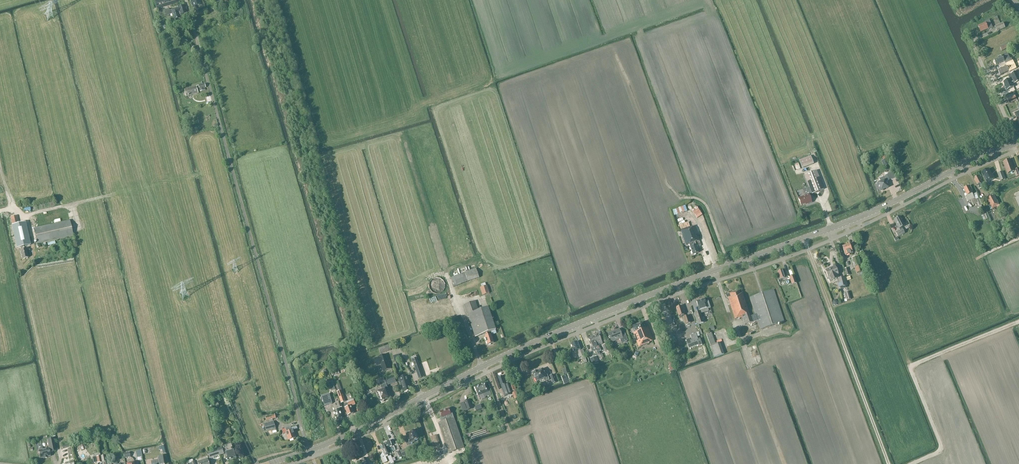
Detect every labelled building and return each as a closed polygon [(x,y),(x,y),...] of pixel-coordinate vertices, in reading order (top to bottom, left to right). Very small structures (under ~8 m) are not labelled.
[(176,0),(155,0),(157,9),(177,3),(176,0)] [(201,0),(194,0),(191,1),(194,10),(199,9),(198,6),(202,5),(201,0)] [(174,20),(181,18),(180,15),(181,16),(187,14),(185,5),(179,7),(179,8),(171,10),(174,20)] [(993,28),(989,20),(985,22),(986,23),(978,27),(981,32),(988,29),(989,30),(993,28)] [(1005,28),(1003,23),(995,27),(997,31),(1005,28)] [(1011,47),(1009,43),(1000,47),(1002,51),(1011,47)] [(1004,62),(1006,64),(1012,61),(1011,58),(1010,59),(1008,53),(1002,55),(1003,56),(997,59),(998,59),(994,60),(996,65),(1000,63),(1000,64),(1004,62)] [(1012,61),(1006,64),(1007,66),(998,71),(1000,75),(1009,71),(1008,69),(1013,66),(1012,64),(1014,63),(1012,61)] [(1015,82),(1015,83),(1018,82),(1018,77),(1016,72),(1008,76),(1010,79),(1004,82),(1004,83),(1003,83),(1004,85),(1005,85),(1007,90),(1014,87),(1012,84),(1015,82)] [(196,87),(184,90),(186,97),(198,93),(196,87)] [(1015,96),(1008,99),(1010,105),(1018,101),(1015,96)] [(799,161),(802,168),(814,164),(811,156),(799,161)] [(1008,173),(1015,171),(1011,162),(1009,162),(1009,161),(1003,162),(1008,173)] [(994,179),(989,169),(982,173),(987,183),(994,179)] [(805,175),(810,188),(812,194),(824,190),(816,171),(805,175)] [(1006,179),(1003,171),(997,174),(1000,182),(1006,179)] [(880,191),(888,187),(886,182),(890,180),(888,175),(879,179),(881,182),(878,184),(880,191)] [(982,183),(979,176),(975,178),(975,179),(974,179),(977,185),(978,185),(980,189),(983,187),(981,183),(982,183)] [(973,191),(970,186),(964,189),(967,196),(966,197),(968,202),(975,199),(980,209),(983,208),(982,205),(983,205),(980,198),(979,199),(977,193),(973,195),(972,192),(973,191)] [(809,195),(812,194),(810,188),(806,189),(807,191),(804,193),(805,196),(798,199),(801,206),(808,203),(808,204),(812,203),(809,195)] [(1000,206),(994,195),(987,199),(992,210),(1000,206)] [(19,223),(17,216),(10,218),(12,225),(19,223)] [(894,221),(898,229),(899,229),(899,230),(895,233),(898,237),(904,234),(901,228),(905,226),(900,217),(895,219),(896,220),(894,221)] [(69,221),(34,229),(37,244),(73,236),(69,221)] [(20,251),(22,259),(28,258),(26,249),(24,250),(24,247),(30,246),(26,225),(22,226),(22,225),(12,227),(18,249),(20,248),(21,251),(20,251)] [(690,227),(681,230),(686,246),(689,244),(690,247),(693,255),(699,253),(696,245),(695,242),(699,241),(694,226),(690,228),(690,227)] [(845,256),(853,253),(849,244),(842,247),(845,256)] [(854,268),(855,268),(857,274),(858,274),(859,276),(863,275),(861,266),(858,256),(851,258),(854,268)] [(835,266),(831,268),(825,271),(830,282),(837,279),(839,288),(847,285),(845,277),(839,278),(838,275),(835,266)] [(476,269),(451,278),(454,287),(479,278),(476,269)] [(785,269),(782,270),(778,272),(781,279),(788,277),(785,269)] [(445,289),(445,286),(445,284),(444,281),(442,279),(440,278),(437,278),(435,278),(432,279),(431,281),(429,284),(429,286),(429,289),(431,291),(432,293),(435,294),(437,294),(440,294),(442,293),(444,291),(445,289)] [(489,293),(487,286),(480,288),(482,296),(489,293)] [(750,316),(752,323),(757,321),(760,330),(784,322),(774,290),(750,298),(755,315),(750,316)] [(752,323),(750,316),(742,293),(740,294),(739,291),(730,294),(726,295),(727,298),(728,298),(735,319),(739,318),(739,319),(742,318),(745,325),(752,323)] [(705,302),(704,299),(696,302),(699,310),(700,309),(701,314),(709,311),(708,309),(711,309),(708,301),(705,302)] [(486,334),(488,333),(496,330),(488,308),(479,311),(475,301),(464,305),(467,315),(468,315),(475,337),(486,334)] [(694,313),(698,325),(704,323),(700,311),(694,313)] [(653,341),(648,327),(647,328),(645,322),(632,327),(634,333),(633,333),(639,347),(649,343),(649,342),(653,341)] [(608,334),(611,342),(620,339),(621,343),(628,341),(625,333),(621,335),(619,330),(608,334)] [(488,333),(486,334),(487,336),(485,337),(488,345),(494,343),(491,335),(489,336),(488,333)] [(724,354),(723,353),(720,343),(716,345),(711,333),(706,335),(711,346),(710,347),(714,358),(724,354)] [(599,335),(593,337),(599,352),(601,351),(599,345),(602,344),(599,335)] [(599,352),(593,337),(589,339),(592,348),(591,348),(592,352),(596,351),(598,355),(600,354),(599,352)] [(571,344),(574,352),(577,351),(579,358),(581,357),(584,364),(587,363),(585,356),(583,350),(580,351),(577,342),(571,344)] [(391,350),(389,346),(379,349),(380,354),(391,350)] [(390,369),(386,355),(375,359),(377,365),(381,364),(383,371),(390,369)] [(599,363),(596,356),(588,359),(590,366),(599,363)] [(417,364),(416,360),(411,361),(413,366),(412,366),(415,374),(421,372),(418,364),(417,364)] [(538,371),(533,373),(536,382),(541,381),(544,380),(545,382),(549,380),(547,374),(545,375),(543,369),(538,372),(538,371)] [(411,390),(409,384),(410,384),(409,380),(407,375),(398,378),(400,383),(401,383),(403,393),(411,390)] [(508,384),(506,384),(503,376),(498,378),(504,393),(511,391),(508,384)] [(348,416),(353,414),(351,407),(355,405),(354,401),(353,401),(350,393),(344,395),(338,381),(334,382),(338,392),(341,391),(345,401),(346,403),(347,402),(348,404),(344,405),(345,408),(348,416)] [(380,402),(389,399),(387,392),(389,391),(385,381),(379,383),(382,390),(376,392),(380,402)] [(489,388),(488,389),(486,383),(475,387),(478,396),(484,394),(485,397),(491,395),(489,388)] [(518,398),(515,390),(516,390),(514,384),(510,386),(512,392),(514,399),(518,398)] [(341,403),(345,401),(341,391),(338,392),(337,392),(341,403)] [(324,406),(328,405),(332,404),(330,397),(326,398),(322,400),(324,406)] [(472,409),(469,400),(464,401),(465,402),(460,404),(463,412),(472,409)] [(340,408),(342,407),(341,402),(335,404),(336,407),(333,407),(334,411),(337,419),(343,418),(340,408)] [(440,418),(441,422),(454,418),(452,414),(451,414),(449,409),(440,412),(442,417),(440,418)] [(464,448),(454,418),(441,422),(438,423),(448,453),(464,448)] [(274,430),(272,422),(264,424),(266,432),(274,430)] [(286,429),(287,432),(286,433),(288,441),(296,438),(293,430),(292,431),(291,427),(286,429)] [(413,441),(418,439),(417,435),(416,435),(414,431),(412,431),(411,432),(410,432),(410,433),(406,434),(408,439),(405,440),(407,445),(413,443),(413,441)] [(441,448),(437,435),(430,437),(434,450),(441,448)] [(56,451),(53,439),(47,440),(50,453),(56,451)] [(385,443),(388,450),(390,449),(392,452),(395,450),(394,447),(392,447),(390,441),(385,443)] [(388,450),(385,443),(381,445),(383,449),(382,450),(384,455),(381,456),(384,463),(387,462),(385,457),(388,456),(388,455),(390,454),(388,450)] [(42,458),(50,456),(49,448),(43,449),(42,444),(38,445),(39,450),(40,450),(42,458)] [(226,446),(218,449),(220,455),(224,454),(223,451),(228,449),(229,451),(225,453),(228,461),(233,459),(237,458),(235,449),(231,450),(231,449),(232,448),(231,445),(227,447),(226,446)] [(210,459),(220,455),(218,449),(213,450),(213,451),(208,453),(210,459)] [(407,449),(404,450),(400,452),(402,457),(409,454),(407,449)] [(102,463),(100,453),(94,454),(95,457),(92,458),(93,463),(97,463),(102,463)]
